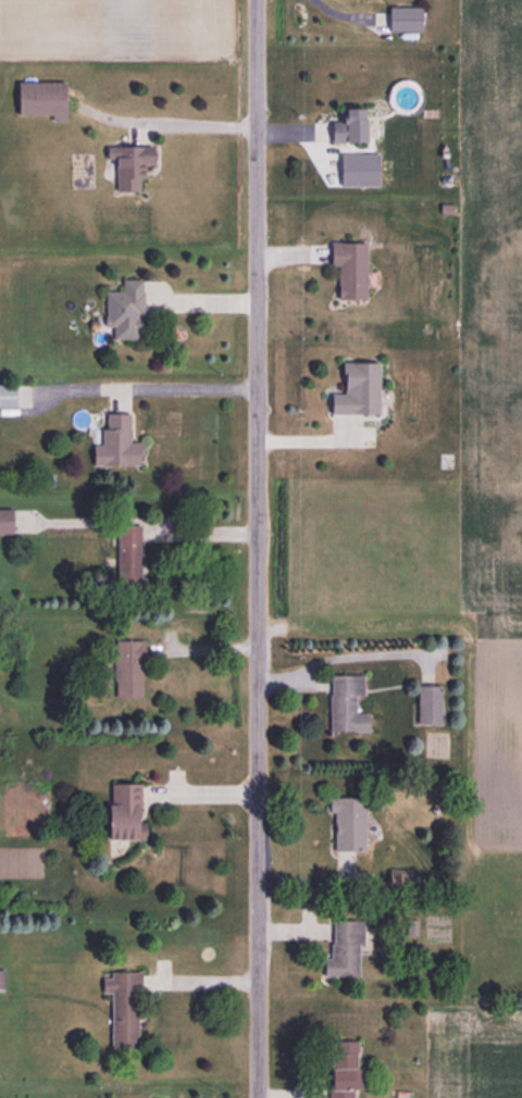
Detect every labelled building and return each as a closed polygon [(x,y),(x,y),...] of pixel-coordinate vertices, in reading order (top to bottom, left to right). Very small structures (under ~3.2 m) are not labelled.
[(385,31),(419,31),(419,7),(385,7),(385,31)] [(48,115),(48,121),(64,121),(64,82),(14,82),(14,115),(48,115)] [(363,109),(338,109),(338,120),(327,120),(327,142),(363,142),(363,109)] [(139,165),(148,165),(148,147),(104,146),(104,176),(112,177),(112,193),(139,193),(139,165)] [(327,266),(335,266),(335,299),(364,299),(364,243),(327,243),(327,266)] [(102,326),(110,326),(110,337),(139,338),(140,279),(120,279),(120,291),(103,291),(102,326)] [(376,412),(376,361),(339,361),(340,392),(326,392),(326,412),(376,412)] [(14,407),(14,383),(0,383),(0,407),(14,407)] [(89,444),(89,465),(140,465),(140,441),(127,441),(127,412),(100,412),(100,444),(89,444)] [(9,534),(9,508),(0,508),(0,534),(9,534)] [(115,525),(115,581),(140,581),(140,525),(115,525)] [(140,697),(141,640),(113,640),(113,697),(140,697)] [(327,675),(327,732),(364,732),(364,709),(354,709),(354,696),(362,696),(362,674),(327,675)] [(415,723),(438,723),(438,685),(415,685),(415,723)] [(139,784),(108,783),(108,804),(102,803),(101,838),(138,839),(139,784)] [(331,850),(363,850),(363,796),(331,796),(331,850)] [(371,930),(363,930),(363,920),(330,919),(329,957),(321,957),(321,975),(358,976),(358,952),(371,952),(371,930)] [(109,993),(109,1043),(136,1043),(137,973),(100,973),(100,993),(109,993)] [(350,1088),(356,1088),(356,1041),(326,1040),(326,1097),(350,1097),(350,1088)]
